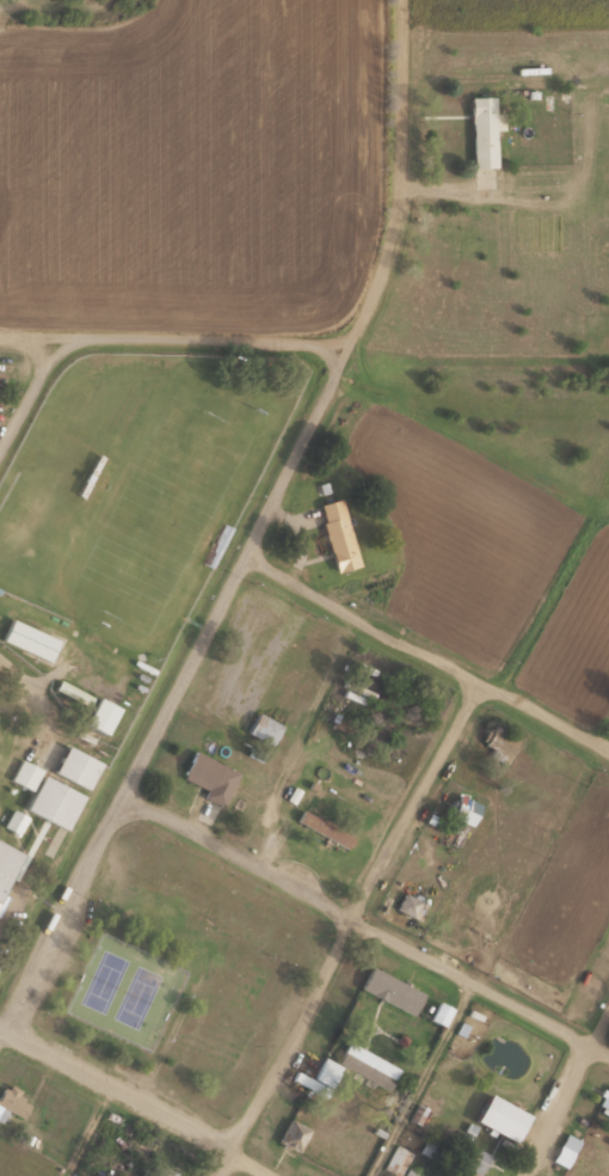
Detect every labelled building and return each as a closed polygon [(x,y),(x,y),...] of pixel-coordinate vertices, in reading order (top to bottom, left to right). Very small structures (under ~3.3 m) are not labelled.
[(472,166),(494,165),(493,96),(471,96),(472,166)] [(318,502),(334,571),(358,566),(342,497),(318,502)] [(52,662),(62,640),(11,618),(1,640),(52,662)] [(92,696),(60,680),(56,688),(88,705),(92,696)] [(121,706),(99,695),(85,724),(106,735),(121,706)] [(271,744),(279,729),(255,716),(246,732),(271,744)] [(518,739),(489,726),(482,743),(510,756),(518,739)] [(53,771),(87,789),(102,763),(67,744),(53,771)] [(181,777),(207,788),(203,798),(223,806),(238,769),(192,751),(181,777)] [(84,792),(19,761),(11,779),(34,790),(25,809),(67,829),(84,792)] [(471,825),(480,803),(458,794),(449,816),(471,825)] [(4,825),(18,832),(27,816),(13,808),(4,825)] [(345,849),(352,839),(304,808),(297,819),(345,849)] [(23,849),(0,838),(0,897),(23,849)] [(428,902),(404,890),(395,907),(419,919),(428,902)] [(423,990),(370,966),(360,988),(413,1012),(423,990)] [(429,1018),(443,1025),(452,1007),(439,1000),(429,1018)] [(399,1066),(348,1040),(337,1062),(324,1055),(313,1076),(332,1085),(340,1068),(387,1091),(399,1066)] [(607,1082),(597,1104),(608,1110),(608,1083),(607,1082)] [(31,1101),(0,1084),(0,1121),(7,1109),(22,1118),(31,1101)] [(528,1116),(489,1092),(473,1118),(512,1141),(528,1116)] [(307,1134),(291,1121),(278,1137),(295,1150),(307,1134)] [(583,1175),(606,1135),(588,1125),(565,1164),(583,1175)] [(414,1151),(396,1142),(384,1167),(404,1175),(405,1175),(403,1175),(414,1151)]
